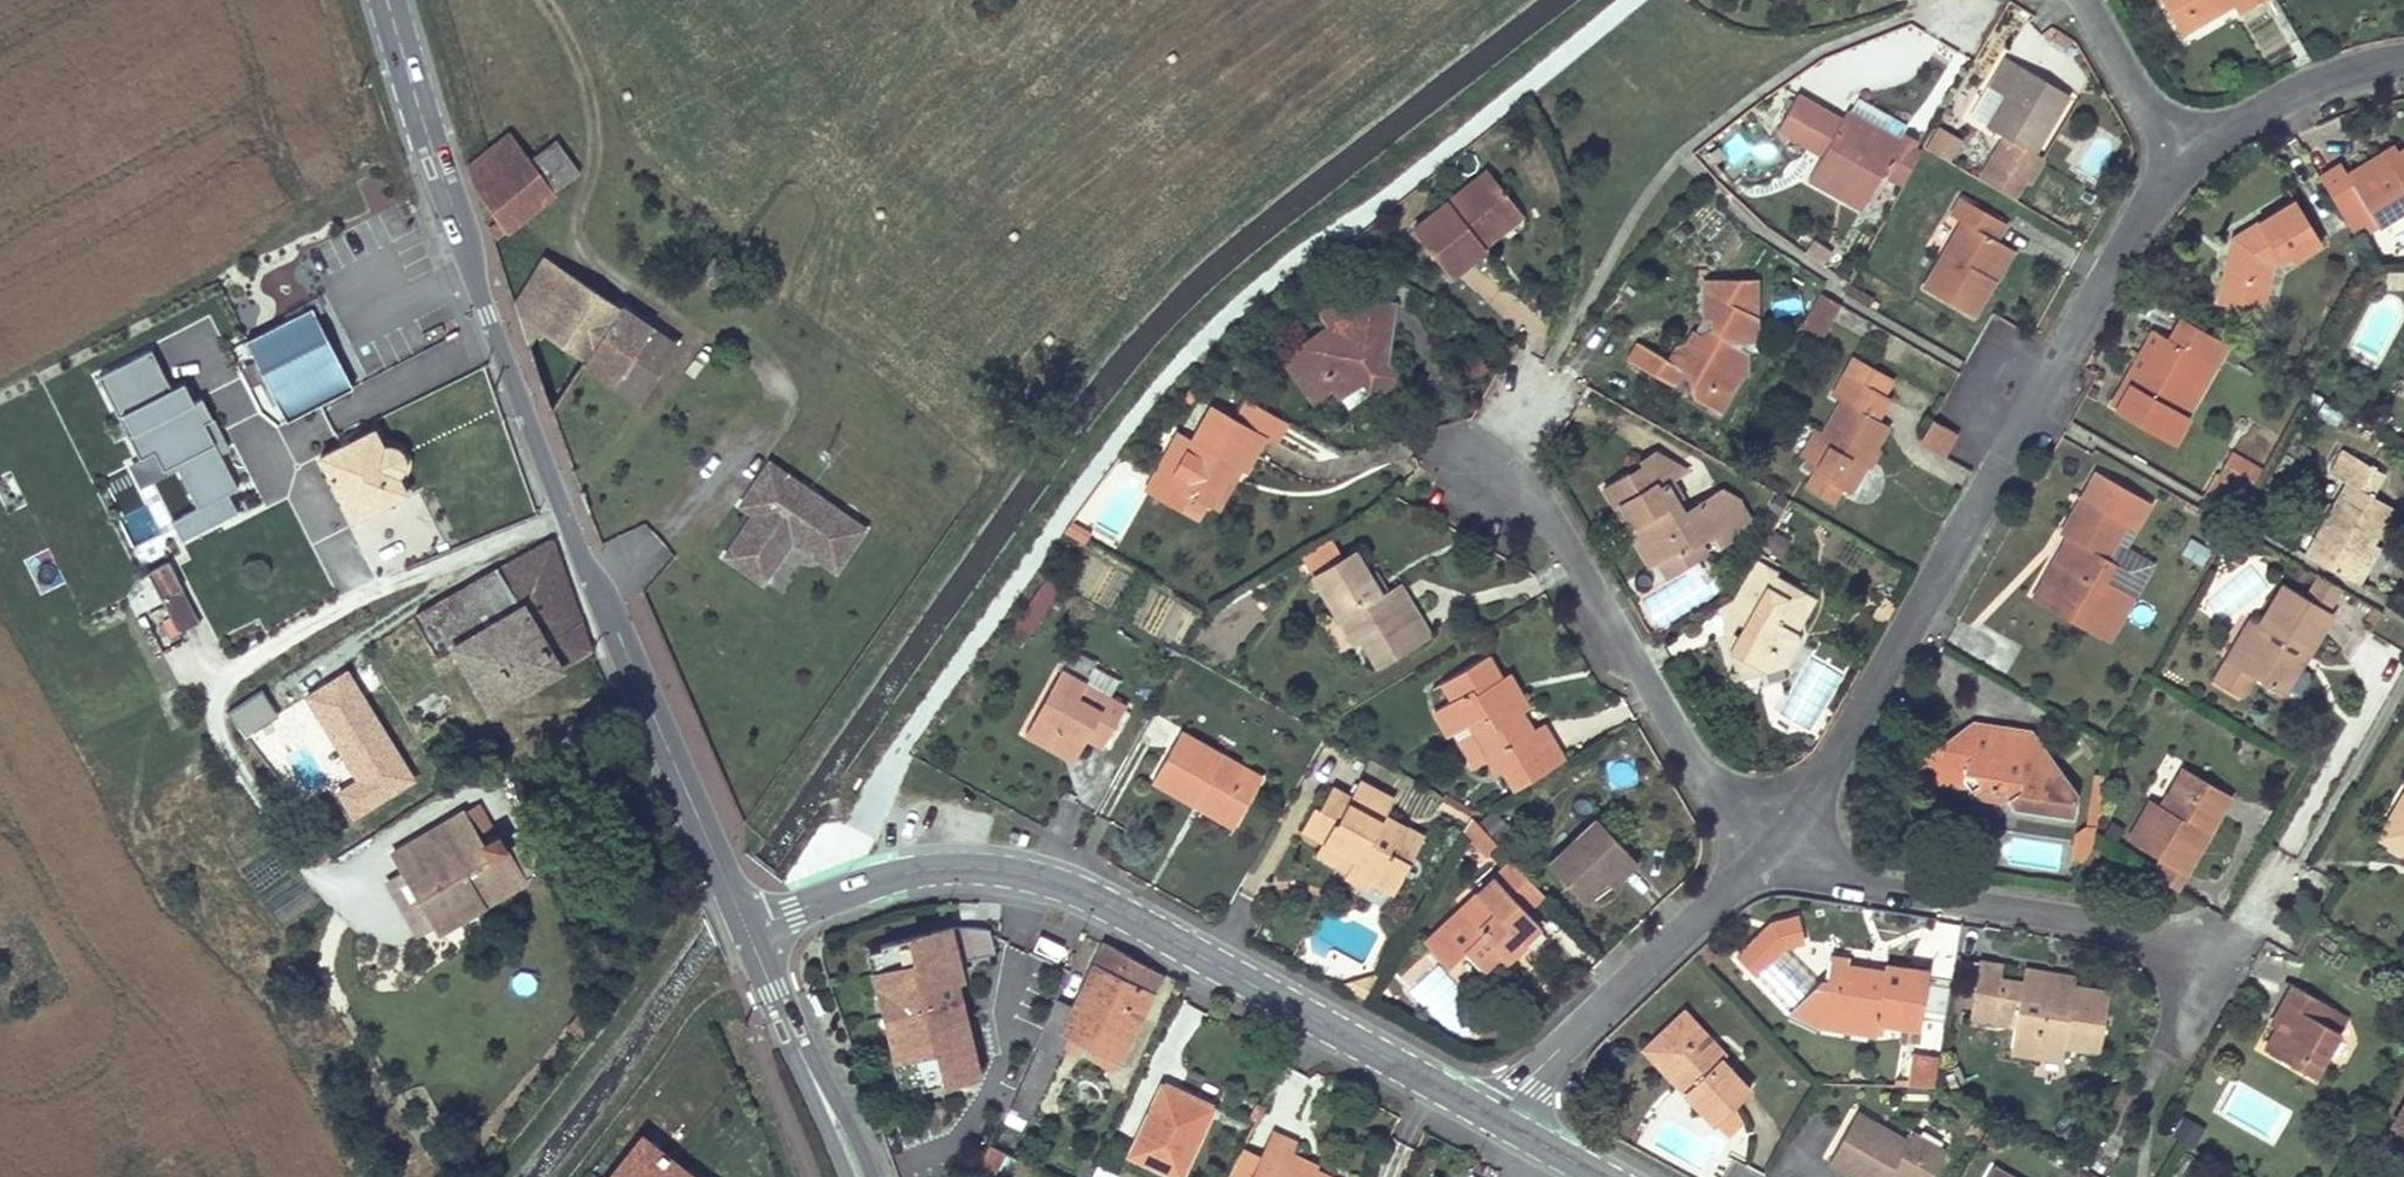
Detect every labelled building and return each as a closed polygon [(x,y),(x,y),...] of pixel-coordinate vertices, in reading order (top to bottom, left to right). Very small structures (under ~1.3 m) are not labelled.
[(2179,35),(2233,5),(2243,0),(2159,0),(2179,35)] [(2233,5),(2236,12),(2252,5),(2249,0),(2243,0),(2233,5)] [(2068,94),(2004,55),(1987,84),(2003,94),(1985,124),(2002,134),(1978,175),(2011,196),(2022,178),(2027,181),(2042,156),(2033,150),(2068,94)] [(2003,94),(1987,84),(1969,114),(1985,124),(2003,94)] [(1808,142),(1828,108),(1798,90),(1778,124),(1808,142)] [(1907,123),(1860,94),(1852,109),(1900,136),(1907,123)] [(1822,151),(1843,116),(1828,108),(1808,142),(1822,151)] [(1921,149),(1900,136),(1852,109),(1848,108),(1843,116),(1822,151),(1809,174),(1860,204),(1882,168),(1903,180),(1921,149)] [(491,240),(578,173),(554,140),(529,158),(509,132),(486,150),(466,165),(475,192),(495,219),(486,226),(491,240)] [(1954,142),(1939,134),(1928,150),(1944,159),(1954,142)] [(2394,147),(2382,154),(2387,160),(2398,153),(2394,147)] [(2319,177),(2356,239),(2403,209),(2403,150),(2398,153),(2387,160),(2382,154),(2347,175),(2341,166),(2319,177)] [(1487,171),(1411,229),(1450,277),(1485,249),(1482,247),(1475,237),(1515,205),(1487,171)] [(2007,223),(1962,198),(1952,215),(1963,221),(1923,288),(1973,316),(1994,279),(1986,275),(2004,243),(1998,240),(2007,223)] [(2321,244),(2291,200),(2232,240),(2239,250),(2233,267),(2226,264),(2216,306),(2261,316),(2272,269),(2288,257),(2292,263),(2321,244)] [(1515,205),(1475,237),(1482,247),(1523,214),(1515,205)] [(2239,250),(2232,240),(2226,264),(2233,267),(2239,250)] [(2011,248),(2004,243),(1986,275),(1994,279),(2011,248)] [(541,326),(639,396),(675,340),(548,253),(516,301),(529,342),(541,326)] [(1482,258),(1464,277),(1487,298),(1505,279),(1482,258)] [(2378,270),(2378,285),(2403,286),(2403,270),(2378,270)] [(1756,280),(1704,280),(1704,318),(1712,318),(1712,332),(1703,332),(1693,348),(1685,343),(1675,346),(1667,361),(1637,344),(1629,359),(1672,385),(1681,369),(1687,372),(1692,388),(1705,394),(1709,385),(1718,391),(1732,387),(1738,373),(1727,366),(1736,347),(1728,341),(1730,336),(1755,337),(1756,280)] [(1348,296),(1327,292),(1322,315),(1327,327),(1285,359),(1314,400),(1333,386),(1339,394),(1361,378),(1371,392),(1394,376),(1380,355),(1382,344),(1388,346),(1391,325),(1344,316),(1348,296)] [(1833,302),(1819,293),(1802,324),(1816,331),(1833,302)] [(1348,296),(1344,316),(1391,325),(1395,305),(1348,296)] [(313,307),(245,341),(285,421),(352,386),(313,307)] [(2227,344),(2180,319),(2168,340),(2158,335),(2115,411),(2173,444),(2188,419),(2175,412),(2194,378),(2205,359),(2215,366),(2227,344)] [(2108,407),(2115,411),(2158,335),(2151,330),(2108,407)] [(154,350),(89,382),(175,546),(260,510),(201,377),(173,390),(154,350)] [(2215,366),(2205,359),(2194,378),(2205,384),(2215,366)] [(1885,399),(1841,374),(1829,396),(1840,402),(1798,477),(1828,494),(1834,485),(1848,491),(1886,425),(1874,417),(1885,399)] [(1236,420),(1263,436),(1272,442),(1283,423),(1247,402),(1236,420)] [(1191,442),(1168,481),(1151,471),(1149,475),(1153,493),(1177,506),(1185,492),(1196,497),(1206,504),(1230,463),(1240,469),(1243,471),(1263,436),(1236,420),(1213,406),(1191,442)] [(1955,433),(1931,418),(1917,443),(1941,456),(1955,433)] [(374,429),(320,456),(352,520),(406,493),(396,474),(400,470),(403,462),(402,456),(399,450),(395,447),(389,445),(383,446),(374,429)] [(2383,473),(2344,450),(2330,474),(2346,484),(2304,556),(2349,581),(2371,542),(2390,508),(2370,496),(2383,473)] [(1655,453),(1639,461),(1643,469),(1654,490),(1663,485),(1673,503),(1681,499),(1671,481),(1686,473),(1655,453)] [(754,510),(725,552),(761,576),(790,534),(794,527),(839,557),(861,525),(768,461),(746,494),(759,503),(754,510)] [(1240,469),(1230,463),(1206,504),(1216,509),(1240,469)] [(1627,475),(1603,488),(1627,530),(1634,526),(1652,561),(1671,552),(1673,555),(1693,544),(1709,535),(1716,547),(1734,537),(1738,533),(1715,491),(1693,505),(1696,511),(1682,518),(1673,503),(1663,485),(1654,490),(1643,469),(1629,477),(1627,475)] [(1142,487),(1153,493),(1149,475),(1142,487)] [(2248,494),(2215,475),(2200,497),(2214,505),(2248,494)] [(1736,501),(1715,491),(1738,533),(1746,525),(1736,501)] [(1185,492),(1177,506),(1187,512),(1196,497),(1185,492)] [(759,503),(746,494),(741,501),(754,510),(759,503)] [(2124,526),(2082,500),(2060,535),(2068,540),(2076,545),(2050,589),(2042,584),(2032,600),(2105,642),(2132,598),(2102,580),(2111,565),(2104,561),(2124,526)] [(839,557),(794,527),(790,534),(810,548),(834,564),(839,557)] [(2180,554),(2201,564),(2209,546),(2188,536),(2180,554)] [(588,649),(549,540),(413,617),(436,657),(454,648),(484,711),(588,649)] [(2076,545),(2068,540),(2042,584),(2050,589),(2076,545)] [(1080,548),(1070,542),(1064,551),(1074,557),(1080,548)] [(2381,548),(2371,542),(2349,581),(2358,586),(2381,548)] [(1671,552),(1652,561),(1662,575),(1700,555),(1693,544),(1673,555),(1671,552)] [(1355,553),(1315,575),(1336,614),(1351,642),(1361,636),(1371,655),(1394,643),(1389,634),(1417,618),(1399,588),(1381,598),(1355,553)] [(167,558),(145,569),(159,596),(180,585),(167,558)] [(1780,574),(1754,559),(1731,599),(1749,610),(1727,649),(1766,671),(1787,667),(1801,642),(1798,635),(1817,602),(1778,580),(1780,574)] [(2336,588),(2317,576),(2303,599),(2323,611),(2336,588)] [(1004,629),(1021,640),(1054,593),(1037,581),(1004,629)] [(180,585),(159,596),(167,612),(189,601),(180,585)] [(2303,599),(2281,586),(2258,626),(2235,665),(2225,660),(2212,681),(2241,698),(2254,676),(2284,693),(2300,664),(2294,662),(2300,652),(2307,654),(2329,614),(2323,611),(2303,599)] [(1336,614),(1321,623),(1340,655),(1355,647),(1351,642),(1336,614)] [(1394,643),(1371,655),(1376,665),(1427,635),(1417,618),(1389,634),(1394,643)] [(2258,626),(2247,621),(2225,660),(2235,665),(2258,626)] [(1487,655),(1441,681),(1451,700),(1433,709),(1448,736),(1452,734),(1467,725),(1488,760),(1497,775),(1505,770),(1514,790),(1562,761),(1550,740),(1540,747),(1530,730),(1521,714),(1500,679),(1487,655)] [(350,817),(415,779),(347,665),(298,694),(349,778),(332,788),(350,817)] [(1058,672),(1021,734),(1055,755),(1077,750),(1082,738),(1098,746),(1122,708),(1058,672)] [(1509,674),(1500,679),(1521,714),(1528,708),(1509,674)] [(1541,724),(1530,730),(1540,747),(1550,740),(1541,724)] [(1972,724),(1917,764),(1925,775),(1961,780),(1971,793),(1977,788),(2008,792),(2015,804),(2075,813),(2078,792),(2030,732),(1972,724)] [(1467,725),(1452,734),(1471,769),(1488,760),(1467,725)] [(1181,732),(1152,781),(1193,805),(1198,797),(1237,820),(1262,777),(1181,732)] [(1077,750),(1055,755),(1070,762),(1077,750)] [(2232,796),(2184,769),(2161,806),(2151,800),(2127,840),(2161,860),(2150,875),(2176,890),(2185,873),(2178,869),(2201,829),(2208,834),(2232,796)] [(2367,834),(2403,856),(2403,771),(2367,834)] [(1392,801),(1358,781),(1349,798),(1331,788),(1320,809),(1314,805),(1301,827),(1324,840),(1355,857),(1348,869),(1345,875),(1368,888),(1372,880),(1393,890),(1409,862),(1391,853),(1404,829),(1384,816),(1392,801)] [(1198,797),(1193,805),(1233,827),(1237,820),(1198,797)] [(461,812),(392,852),(438,932),(524,881),(498,834),(481,844),(461,812)] [(1597,818),(1547,864),(1582,902),(1607,880),(1605,877),(1630,856),(1597,818)] [(2084,860),(2093,843),(2096,825),(2078,822),(2073,858),(2084,860)] [(1422,838),(1404,829),(1391,853),(1409,862),(1422,838)] [(2208,834),(2201,829),(2178,869),(2185,873),(2208,834)] [(2020,839),(2015,861),(2051,869),(2056,846),(2020,839)] [(1355,857),(1324,840),(1318,852),(1348,869),(1355,857)] [(1511,860),(1433,934),(1456,960),(1465,951),(1482,970),(1512,942),(1516,945),(1522,942),(1538,927),(1525,911),(1543,894),(1511,860)] [(1731,937),(1747,968),(1809,937),(1794,906),(1731,937)] [(947,928),(877,945),(883,970),(871,973),(892,1059),(893,1059),(900,1086),(916,1081),(918,1089),(977,1074),(962,1015),(959,1016),(950,980),(960,978),(956,963),(993,952),(987,929),(967,927),(947,928)] [(1433,934),(1424,942),(1446,967),(1456,960),(1433,934)] [(1038,935),(1031,949),(1056,960),(1062,946),(1038,935)] [(1118,1059),(1159,972),(1104,942),(1072,1010),(1053,1001),(1033,1047),(1037,1047),(1008,1111),(1026,1121),(1067,1035),(1118,1059)] [(1864,962),(1831,956),(1827,984),(1837,986),(1832,1017),(1843,1020),(1841,1030),(1876,1036),(1879,1023),(1918,1029),(1928,976),(1905,972),(1906,967),(1901,967),(1900,974),(1864,969),(1864,962)] [(2003,967),(1981,963),(1975,994),(1982,995),(1980,1010),(1993,1012),(1995,1005),(2018,1010),(2016,1027),(2012,1052),(2037,1057),(2038,1053),(2064,1058),(2066,1042),(2082,1043),(2082,1049),(2101,1051),(2110,995),(2072,987),(2071,997),(2047,994),(2049,985),(2023,979),(2022,984),(2001,981),(2003,967)] [(2074,977),(2024,970),(2023,979),(2049,985),(2047,994),(2071,997),(2072,987),(2074,977)] [(1353,981),(1371,991),(1379,976),(1353,981)] [(1347,992),(1364,1002),(1371,991),(1353,981),(1347,992)] [(2337,1009),(2292,983),(2282,1001),(2292,1006),(2266,1050),(2315,1078),(2340,1033),(2328,1025),(2337,1009)] [(1837,986),(1827,984),(1820,1027),(1841,1030),(1843,1020),(1832,1017),(1837,986)] [(1982,995),(1975,994),(1971,1020),(2016,1027),(2018,1010),(1995,1005),(1993,1012),(1980,1010),(1982,995)] [(1683,1012),(1641,1048),(1683,1093),(1690,1087),(1656,1049),(1690,1019),(1683,1012)] [(1725,1056),(1690,1019),(1656,1049),(1690,1087),(1683,1093),(1713,1124),(1749,1091),(1721,1060),(1725,1056)] [(1908,1085),(1933,1086),(1937,1062),(1913,1058),(1908,1085)] [(1126,1153),(1173,1176),(1177,1176),(1208,1110),(1158,1086),(1126,1153)] [(2391,1125),(2403,1132),(2403,1102),(2391,1125)] [(1857,1114),(1828,1162),(1854,1176),(1890,1176),(1892,1175),(1895,1176),(1932,1176),(1946,1153),(1913,1133),(1907,1144),(1857,1114)] [(1251,1176),(1302,1176),(1283,1167),(1287,1157),(1294,1144),(1272,1134),(1251,1176)] [(642,1136),(637,1142),(656,1157),(661,1151),(642,1136)] [(637,1142),(609,1176),(685,1176),(682,1175),(685,1171),(661,1151),(656,1157),(637,1142)] [(979,1165),(1001,1175),(1010,1154),(988,1145),(979,1165)] [(1287,1157),(1283,1167),(1302,1176),(1309,1176),(1312,1171),(1287,1157)] [(1114,1176),(1094,1167),(1089,1176),(1113,1176),(1114,1176)] [(1993,1168),(1988,1176),(2009,1176),(1993,1168)]
